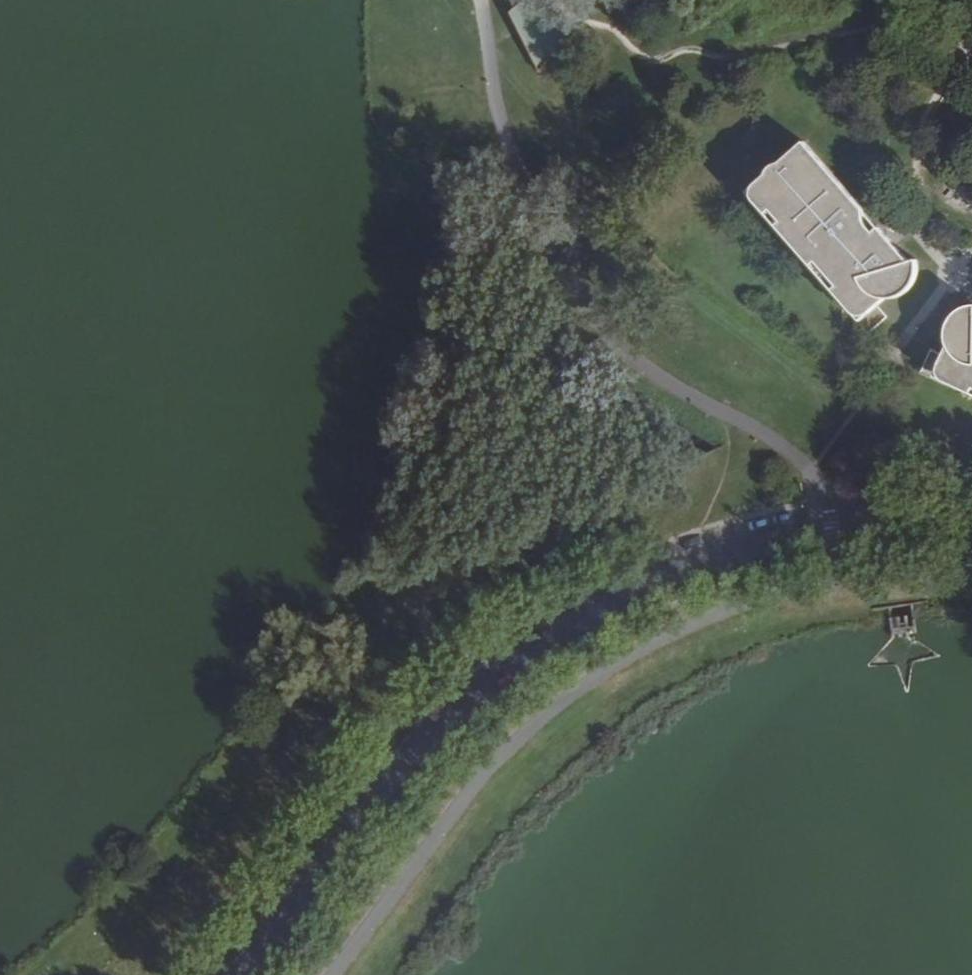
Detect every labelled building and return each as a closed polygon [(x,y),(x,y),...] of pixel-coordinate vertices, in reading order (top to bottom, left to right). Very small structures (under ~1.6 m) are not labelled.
[(540,72),(567,38),(528,0),(510,18),(540,72)] [(862,305),(869,309),(906,278),(913,287),(916,284),(919,280),(922,277),(923,274),(924,270),(925,267),(925,263),(924,258),(919,258),(809,132),(756,178),(757,185),(862,305)] [(941,368),(943,372),(971,386),(971,298),(968,299),(966,300),(964,301),(961,304),(957,307),(955,311),(952,314),(951,317),(962,323),(941,368)]
